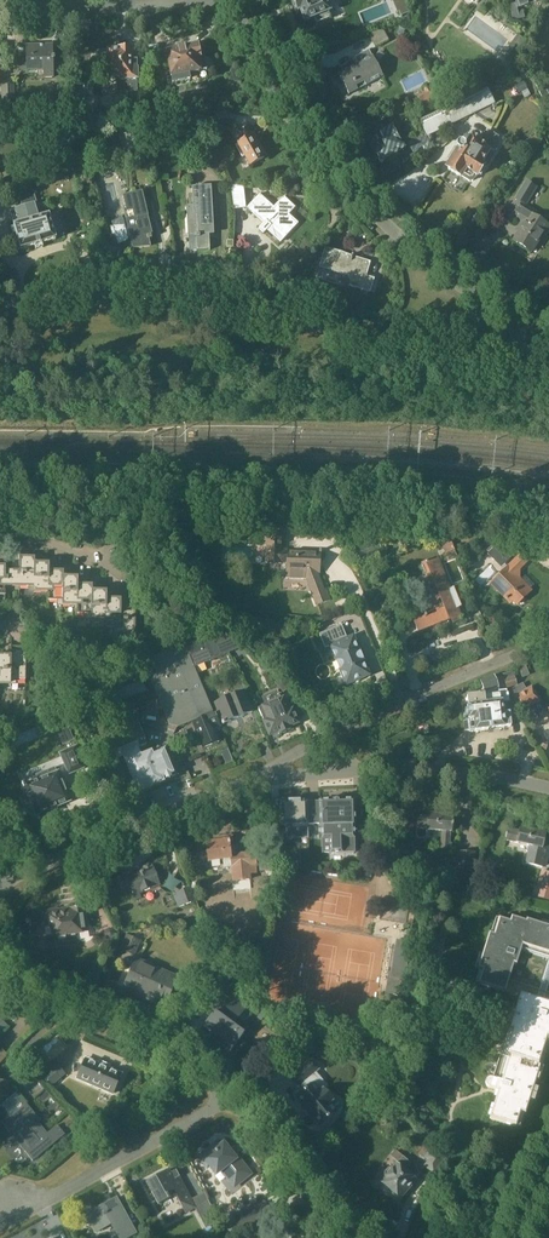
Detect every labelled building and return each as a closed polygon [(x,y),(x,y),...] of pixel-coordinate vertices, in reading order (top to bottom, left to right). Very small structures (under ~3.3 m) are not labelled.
[(298,11),(300,10),(305,21),(314,18),(316,24),(331,18),(328,12),(330,11),(325,0),(294,0),(298,11)] [(509,5),(513,21),(525,18),(523,10),(517,12),(515,3),(509,5)] [(383,29),(368,34),(375,48),(389,41),(383,29)] [(511,43),(515,46),(522,37),(518,34),(511,43)] [(55,61),(55,58),(53,58),(53,46),(27,46),(27,61),(17,61),(17,70),(27,70),(27,71),(44,71),(44,77),(53,77),(53,61),(55,61)] [(200,71),(208,69),(205,57),(201,58),(198,47),(167,53),(172,77),(167,78),(169,84),(173,83),(191,80),(190,74),(200,72),(200,71)] [(105,79),(118,78),(118,90),(139,90),(138,69),(137,70),(136,60),(132,60),(131,50),(129,48),(122,48),(119,51),(108,52),(101,53),(99,54),(99,66),(101,67),(105,67),(105,79)] [(349,95),(383,77),(369,50),(356,57),(359,63),(339,75),(349,95)] [(2,100),(14,100),(14,85),(2,86),(2,100)] [(417,96),(422,107),(444,97),(439,86),(430,90),(428,86),(423,88),(425,93),(417,96)] [(421,121),(430,140),(432,139),(429,133),(492,103),(495,110),(497,109),(487,89),(421,121)] [(172,107),(170,93),(158,96),(161,110),(172,107)] [(144,108),(140,97),(128,95),(127,97),(127,99),(126,102),(126,104),(126,107),(127,109),(128,112),(129,115),(144,108)] [(381,147),(375,151),(382,163),(398,154),(399,151),(402,152),(406,150),(404,147),(401,146),(402,142),(393,126),(380,132),(384,139),(378,142),(381,147)] [(208,141),(200,128),(193,132),(200,146),(208,141)] [(251,166),(266,157),(249,128),(241,133),(245,141),(237,146),(243,157),(246,156),(251,166)] [(457,148),(457,149),(455,148),(450,156),(454,159),(448,168),(460,176),(461,176),(472,183),(476,176),(477,177),(477,176),(482,175),(484,171),(483,167),(483,166),(484,167),(485,167),(486,167),(487,167),(488,166),(494,157),(494,156),(494,155),(493,154),(493,153),(490,152),(491,150),(493,152),(498,151),(500,146),(500,143),(501,142),(499,141),(500,139),(489,131),(488,133),(486,132),(485,135),(483,134),(479,140),(481,141),(480,143),(472,138),(467,135),(461,144),(460,144),(459,145),(458,146),(457,147),(457,148)] [(422,141),(412,146),(419,160),(429,155),(434,152),(428,138),(422,141)] [(18,178),(4,182),(8,194),(21,190),(18,178)] [(517,204),(506,214),(512,221),(515,218),(522,222),(519,227),(522,228),(513,242),(531,253),(543,234),(545,236),(548,230),(548,226),(534,217),(537,212),(527,206),(527,205),(538,187),(527,181),(515,200),(517,201),(517,204)] [(234,210),(246,209),(244,186),(231,188),(234,210)] [(209,223),(214,222),(211,187),(193,188),(194,205),(187,206),(189,236),(195,236),(195,238),(197,238),(198,251),(211,250),(209,223)] [(55,238),(65,236),(58,214),(49,217),(49,216),(39,219),(35,206),(38,205),(33,189),(18,193),(23,209),(10,213),(21,250),(35,246),(36,249),(43,247),(42,244),(56,240),(55,238)] [(128,238),(131,237),(134,248),(151,247),(149,239),(153,238),(142,194),(125,198),(128,209),(124,210),(128,226),(110,227),(112,235),(115,236),(118,246),(129,241),(128,238)] [(260,194),(246,209),(263,224),(258,228),(264,234),(267,231),(280,243),(293,230),(286,223),(291,217),(289,215),(293,210),(293,211),(296,208),(284,197),(274,207),(260,194)] [(326,248),(320,267),(350,277),(347,286),(364,291),(365,286),(372,288),(375,279),(367,276),(372,262),(361,259),(359,264),(352,261),(354,257),(326,248)] [(247,525),(225,525),(225,535),(246,535),(247,525)] [(455,550),(449,533),(437,532),(446,554),(455,550)] [(320,552),(293,551),(288,551),(289,549),(284,548),(285,534),(267,534),(266,563),(282,563),(281,570),(287,570),(287,578),(307,578),(317,606),(331,600),(327,589),(325,589),(319,573),(321,573),(322,550),(320,550),(320,552)] [(488,554),(494,560),(500,555),(493,548),(488,554)] [(6,595),(6,587),(34,588),(33,592),(48,593),(48,600),(62,600),(62,606),(77,606),(77,614),(91,614),(91,620),(106,620),(105,627),(120,628),(120,633),(135,634),(136,604),(121,604),(121,595),(107,594),(107,590),(92,590),(93,581),(78,580),(78,577),(64,576),(64,567),(49,567),(50,563),(35,563),(35,553),(12,553),(12,571),(6,571),(6,561),(0,561),(0,594),(6,595)] [(523,553),(493,584),(512,603),(515,600),(519,604),(532,591),(531,589),(535,585),(525,575),(521,579),(519,578),(520,577),(520,574),(518,572),(530,559),(523,553)] [(454,624),(464,620),(456,601),(459,600),(454,589),(451,590),(438,558),(423,565),(427,576),(432,574),(445,608),(414,621),(419,633),(452,619),(454,624)] [(361,680),(362,680),(371,676),(355,635),(348,638),(343,625),(320,634),(326,648),(330,646),(347,686),(356,682),(357,682),(358,682),(359,682),(360,682),(361,681),(361,680)] [(184,645),(194,668),(241,649),(223,628),(184,645)] [(213,713),(194,668),(184,645),(141,663),(168,727),(178,728),(200,719),(213,713)] [(11,655),(0,655),(0,683),(16,684),(16,679),(26,679),(27,646),(11,646),(11,655)] [(83,716),(146,691),(139,672),(76,698),(83,716)] [(517,685),(514,672),(504,674),(507,687),(517,685)] [(471,732),(511,727),(509,710),(503,711),(502,703),(509,702),(509,695),(507,691),(499,692),(499,688),(495,677),(481,682),(486,694),(484,695),(467,697),(470,720),(468,721),(465,722),(466,731),(470,731),(471,732)] [(279,679),(274,683),(283,693),(288,689),(279,679)] [(509,691),(522,712),(541,701),(532,686),(527,689),(523,682),(509,691)] [(252,712),(244,691),(214,702),(223,724),(252,712)] [(265,705),(258,708),(264,721),(264,722),(269,735),(278,732),(279,734),(291,729),(290,727),(299,723),(293,709),(289,711),(283,698),(281,699),(265,705)] [(193,723),(203,748),(220,741),(214,728),(221,725),(215,713),(213,714),(213,713),(200,719),(200,720),(193,723)] [(150,754),(145,756),(141,747),(146,745),(144,740),(145,739),(137,718),(123,723),(125,730),(105,738),(109,749),(101,752),(105,763),(103,764),(112,785),(126,780),(118,759),(124,757),(138,792),(162,782),(161,781),(176,775),(165,749),(151,755),(150,754)] [(84,768),(75,747),(61,753),(69,774),(84,768)] [(37,815),(70,801),(58,772),(56,773),(55,769),(37,776),(39,780),(26,785),(25,783),(22,784),(24,788),(25,788),(28,795),(21,798),(26,810),(33,807),(37,815)] [(96,789),(103,786),(100,780),(94,783),(96,789)] [(320,801),(308,802),(309,824),(321,824),(321,839),(330,838),(330,852),(355,852),(355,825),(356,825),(355,800),(343,800),(343,799),(332,800),(320,801)] [(309,838),(309,824),(308,802),(308,801),(282,802),(282,825),(285,825),(285,833),(287,833),(287,839),(295,839),(295,835),(308,835),(308,838),(309,838)] [(452,832),(454,816),(428,814),(428,818),(419,818),(418,829),(417,829),(416,837),(418,839),(424,839),(426,837),(426,830),(443,831),(442,848),(449,849),(451,832),(452,832)] [(529,845),(525,863),(546,868),(548,855),(548,839),(546,839),(547,833),(521,827),(520,831),(510,828),(507,840),(529,845)] [(223,862),(231,861),(234,882),(251,880),(250,874),(258,873),(255,852),(235,854),(233,835),(219,837),(219,841),(206,843),(209,862),(223,860),(223,862)] [(284,837),(276,838),(277,860),(282,860),(282,854),(284,854),(284,837)] [(458,851),(456,874),(474,876),(475,852),(458,851)] [(135,894),(159,884),(151,863),(143,866),(145,871),(131,876),(130,872),(118,876),(122,888),(131,885),(135,894)] [(546,872),(539,897),(548,900),(548,873),(546,872)] [(196,901),(191,887),(173,893),(178,908),(196,901)] [(89,932),(88,921),(86,906),(57,910),(57,912),(42,914),(44,924),(51,923),(53,937),(57,937),(58,939),(66,937),(66,935),(89,932)] [(406,924),(413,925),(415,912),(408,910),(406,924)] [(199,913),(191,914),(193,923),(200,922),(199,913)] [(547,926),(527,919),(526,921),(511,916),(510,921),(499,918),(494,934),(489,933),(478,968),(483,970),(478,983),(519,996),(493,1079),(492,1078),(491,1078),(490,1078),(489,1079),(488,1079),(487,1080),(487,1081),(486,1082),(486,1083),(486,1084),(487,1085),(487,1086),(488,1087),(489,1087),(499,1090),(490,1118),(516,1126),(521,1113),(526,1114),(539,1071),(537,1070),(547,1038),(548,1039),(548,920),(547,926)] [(141,941),(126,934),(119,950),(134,956),(141,941)] [(406,981),(412,942),(398,940),(396,950),(394,950),(391,968),(393,968),(392,979),(406,981)] [(166,1007),(179,977),(138,959),(125,988),(144,997),(145,993),(152,997),(151,1000),(166,1007)] [(200,969),(193,985),(199,988),(207,973),(200,969)] [(236,980),(228,974),(221,969),(210,983),(225,994),(236,980)] [(215,1011),(204,1025),(212,1031),(212,1030),(234,1046),(242,1036),(244,1033),(247,1029),(243,1027),(243,1026),(236,1021),(245,1009),(249,1004),(235,994),(231,999),(226,1006),(221,1002),(215,1011)] [(8,1026),(0,1018),(0,1034),(8,1026)] [(8,1055),(0,1048),(0,1064),(8,1055)] [(87,1058),(78,1078),(114,1093),(122,1073),(87,1058)] [(54,1060),(41,1070),(54,1084),(66,1073),(54,1060)] [(310,1061),(290,1078),(298,1087),(301,1085),(305,1090),(297,1097),(304,1105),(302,1107),(311,1118),(313,1117),(320,1125),(321,1124),(323,1126),(330,1121),(328,1119),(337,1111),(330,1103),(333,1100),(323,1089),(321,1092),(314,1084),(319,1080),(314,1074),(317,1071),(310,1061)] [(11,1081),(0,1079),(0,1095),(8,1097),(11,1081)] [(27,1103),(2,1123),(33,1161),(66,1135),(58,1125),(48,1133),(39,1123),(40,1122),(36,1117),(37,1116),(27,1103)] [(243,1179),(249,1174),(236,1156),(234,1158),(224,1145),(220,1147),(217,1144),(200,1157),(207,1167),(209,1165),(216,1174),(221,1170),(230,1181),(239,1174),(243,1179)] [(423,1167),(434,1174),(444,1160),(429,1149),(423,1158),(427,1160),(423,1167)] [(412,1164),(403,1157),(396,1150),(391,1156),(398,1162),(392,1169),(391,1168),(388,1168),(384,1173),(384,1176),(386,1177),(382,1182),(392,1190),(392,1193),(396,1196),(399,1196),(401,1198),(415,1180),(405,1172),(412,1164)] [(457,1177),(461,1172),(456,1168),(452,1173),(457,1177)] [(196,1209),(178,1174),(173,1176),(170,1170),(147,1182),(159,1205),(177,1195),(186,1214),(195,1209),(196,1209)] [(136,1234),(124,1210),(120,1212),(113,1200),(88,1214),(98,1232),(112,1224),(119,1237),(128,1237),(136,1234)] [(196,1209),(195,1209),(205,1229),(219,1222),(209,1202),(196,1209)] [(257,1221),(252,1209),(226,1220),(227,1222),(223,1223),(226,1231),(230,1229),(231,1232),(257,1221)]
